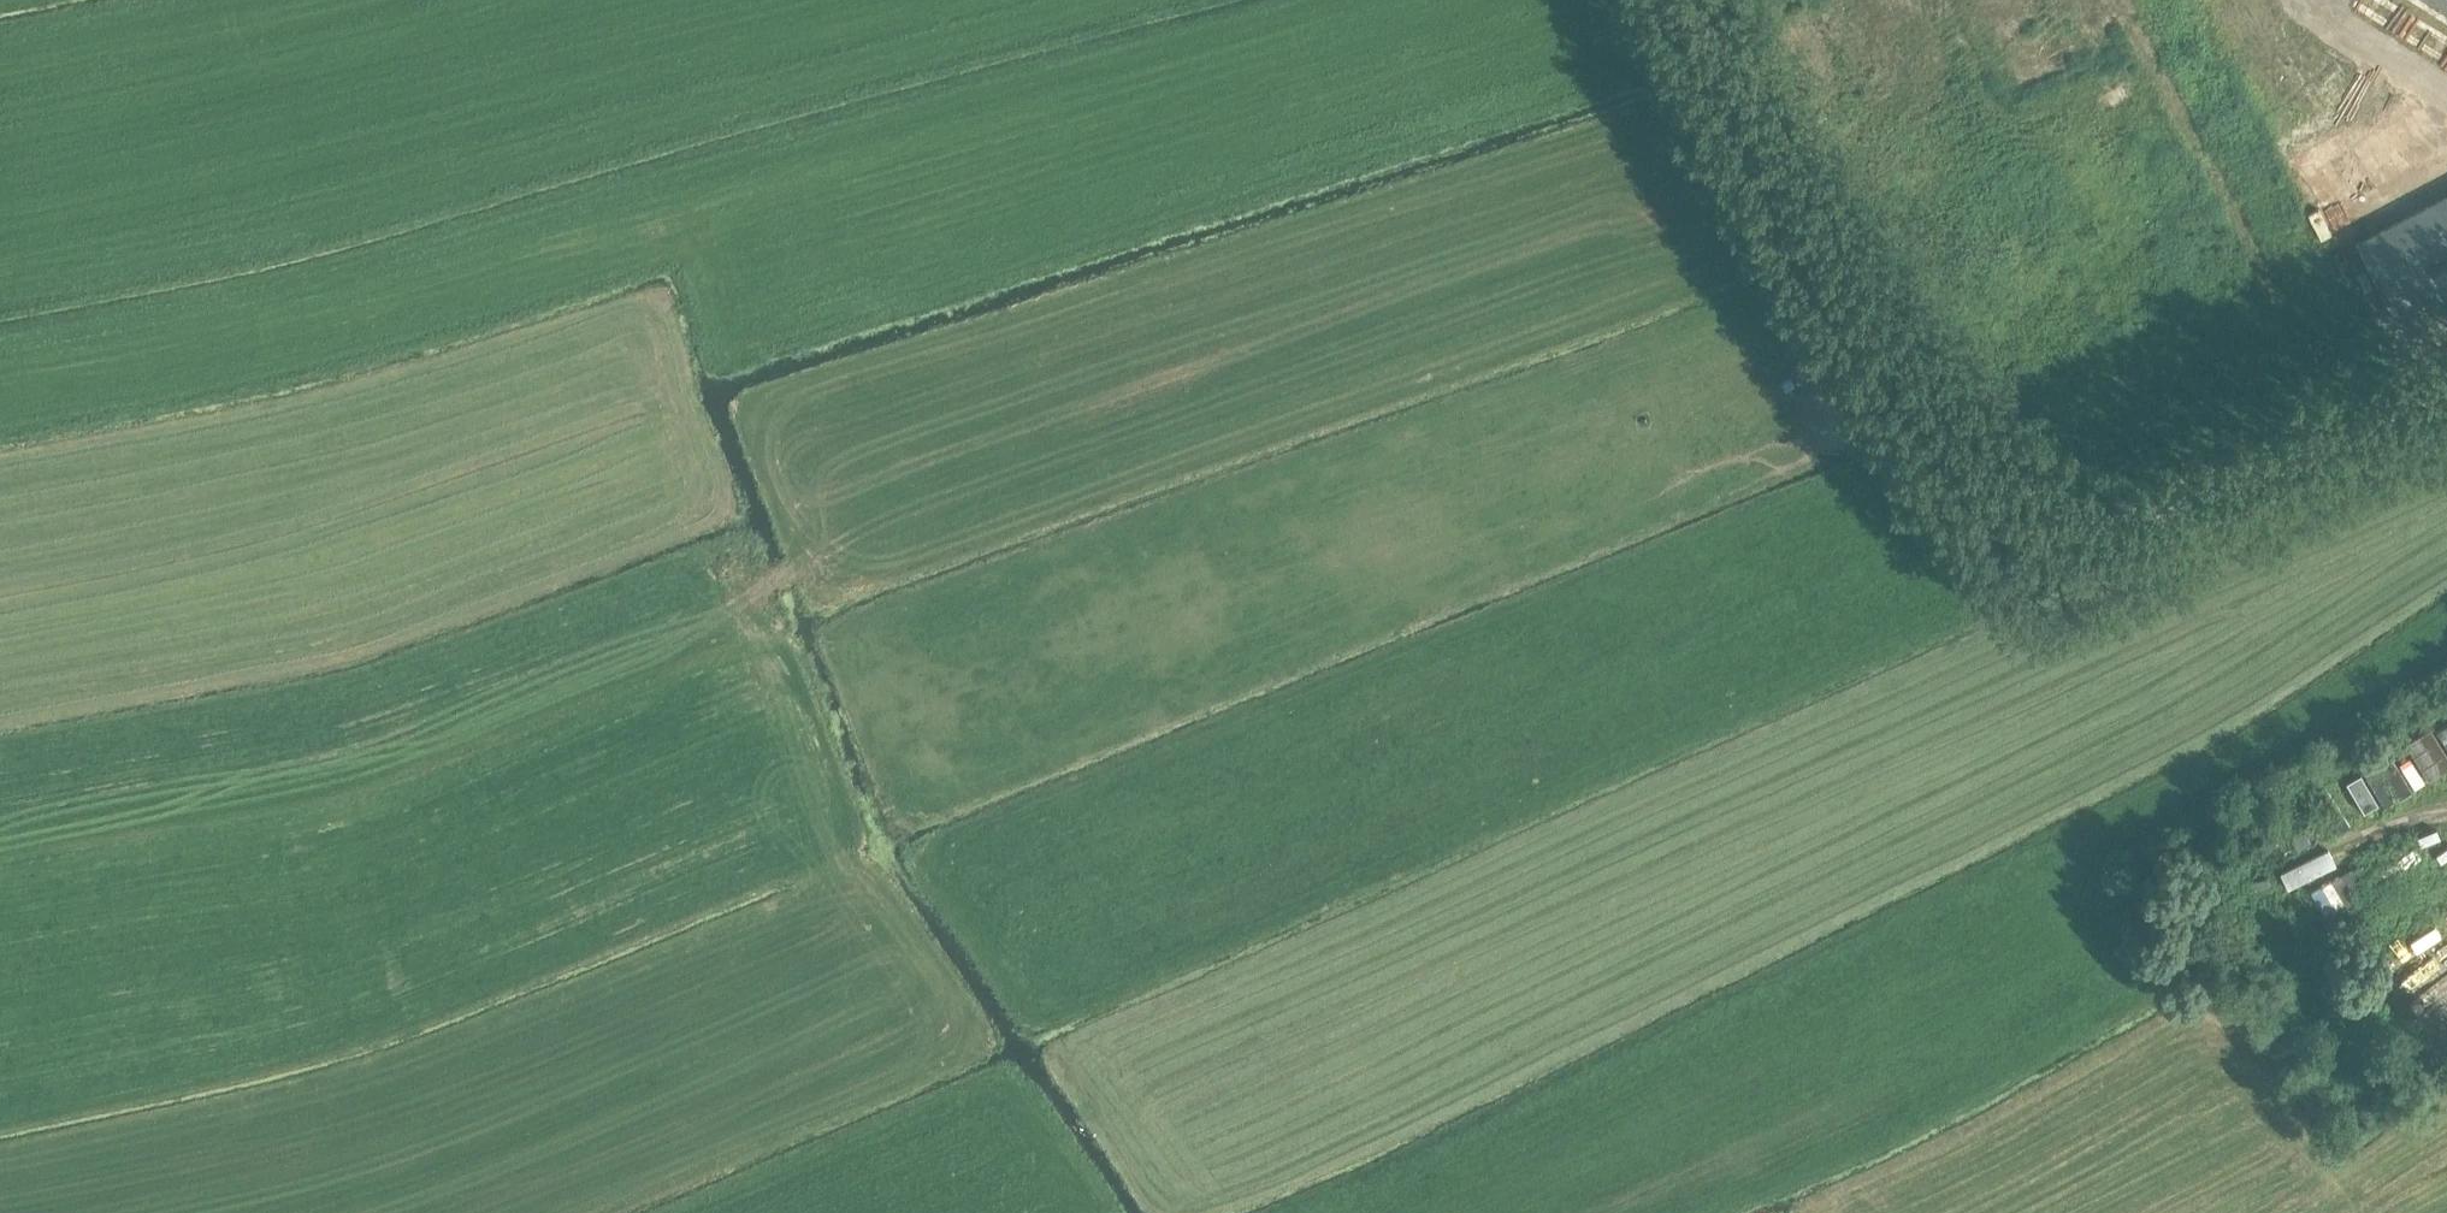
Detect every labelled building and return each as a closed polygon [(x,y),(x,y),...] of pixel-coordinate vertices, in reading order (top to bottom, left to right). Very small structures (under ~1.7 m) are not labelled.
[(2356,241),(2396,319),(2446,293),(2446,194),(2356,241)]
